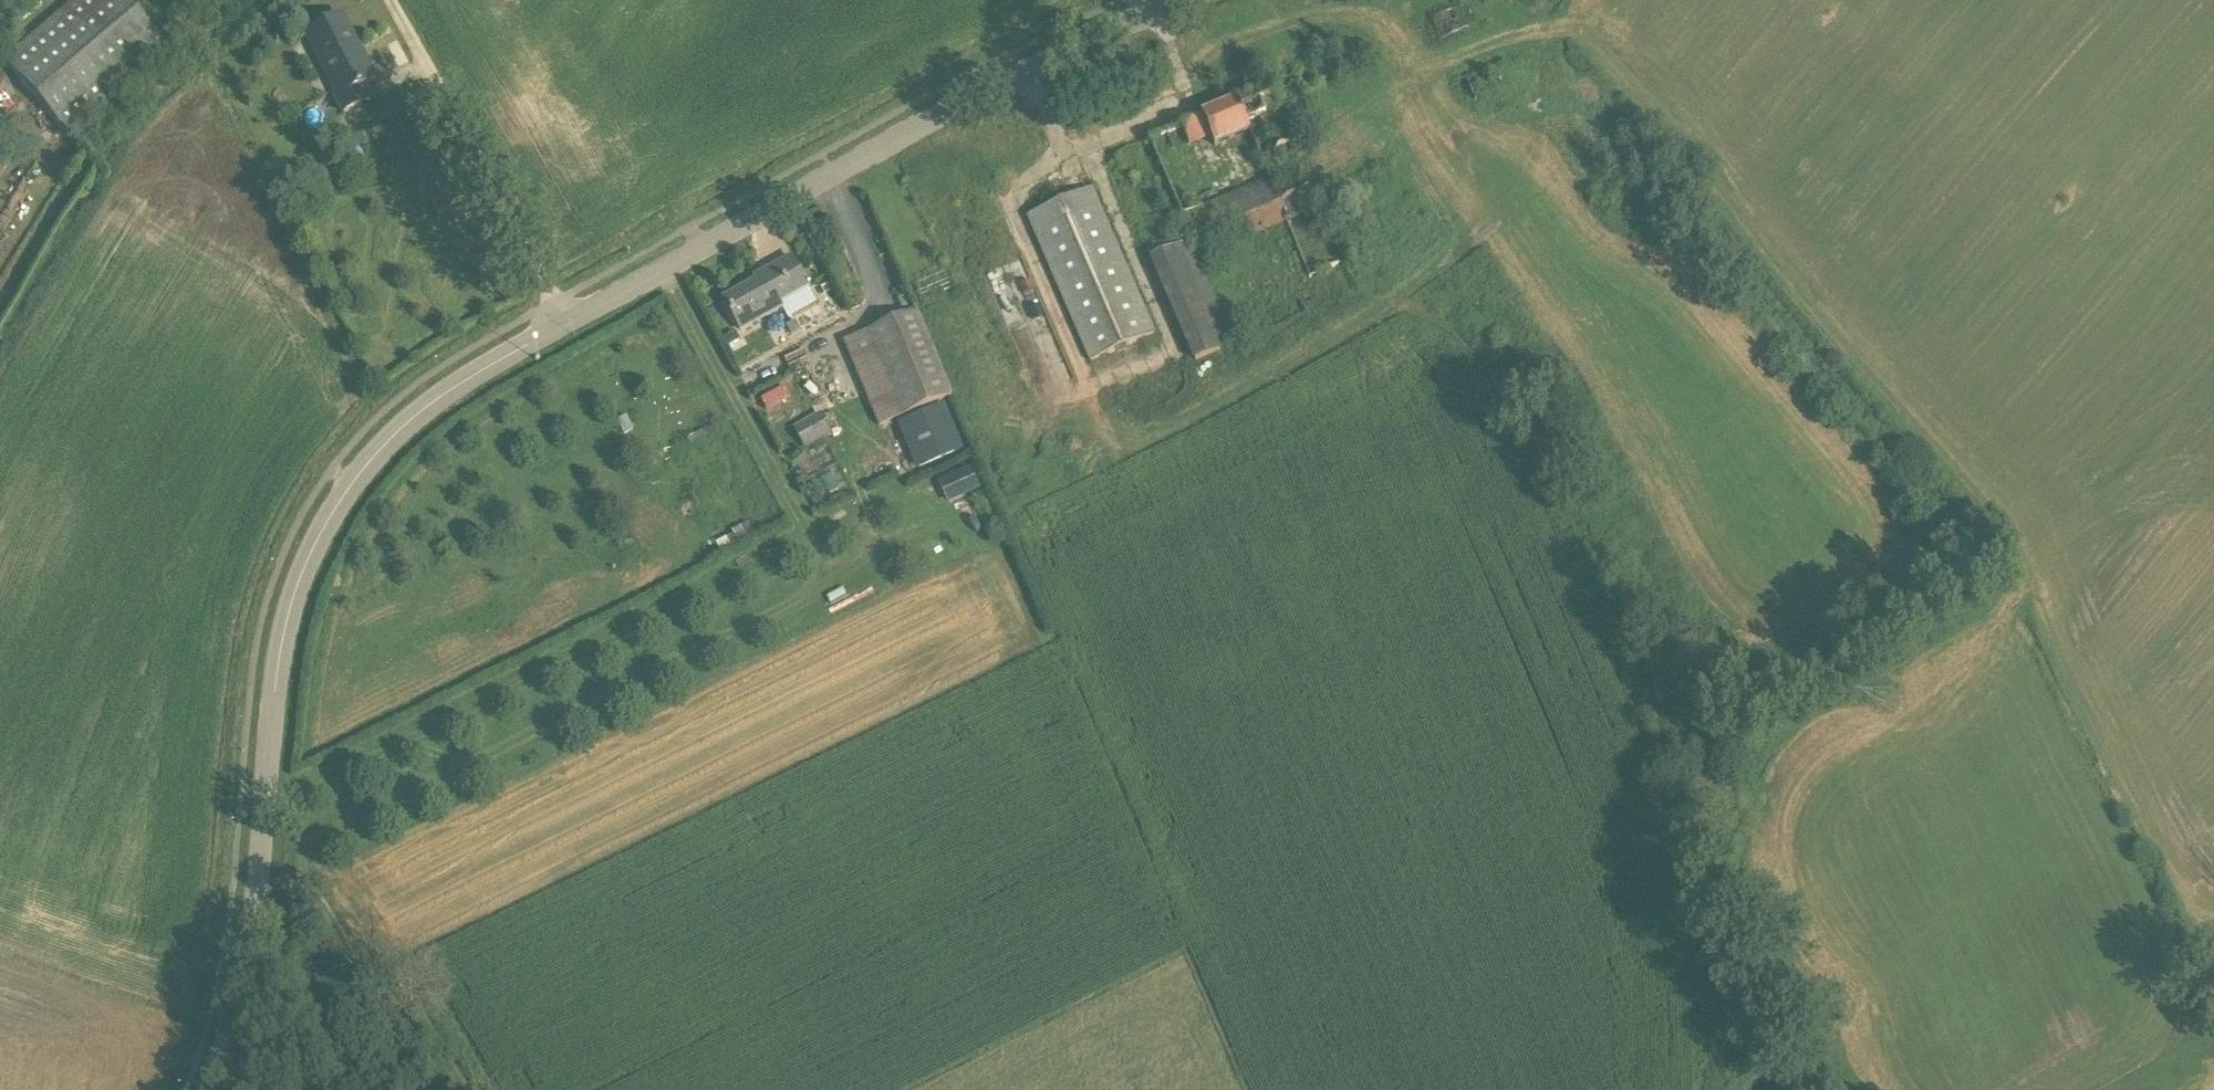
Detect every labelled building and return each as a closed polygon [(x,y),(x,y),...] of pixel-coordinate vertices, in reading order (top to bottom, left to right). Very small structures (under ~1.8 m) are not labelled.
[(3,62),(68,135),(168,49),(127,0),(75,0),(3,62)] [(343,20),(312,36),(345,95),(336,99),(345,116),(371,103),(363,88),(376,82),(343,20)] [(1249,130),(1248,127),(1283,111),(1274,90),(1239,104),(1239,103),(1203,118),(1214,145),(1249,130)] [(1205,207),(1184,217),(1195,242),(1212,235),(1216,245),(1250,230),(1252,235),(1288,219),(1270,178),(1204,206),(1205,207)] [(1154,335),(1091,190),(1028,218),(1091,362),(1154,335)] [(1195,243),(1155,257),(1192,362),(1232,349),(1195,243)] [(792,259),(762,276),(764,280),(725,302),(742,333),(781,311),(779,307),(809,290),(792,259)] [(915,310),(864,331),(899,416),(950,395),(915,310)] [(797,321),(788,326),(793,336),(802,331),(797,321)] [(737,333),(725,340),(729,348),(741,342),(737,333)] [(768,408),(791,397),(787,388),(764,399),(768,408)] [(945,405),(899,425),(918,471),(965,451),(945,405)] [(834,435),(822,413),(794,429),(807,451),(834,435)] [(811,452),(818,467),(836,459),(829,444),(811,452)] [(972,467),(939,482),(949,504),(982,489),(972,467)] [(840,472),(826,479),(833,492),(847,485),(840,472)]
